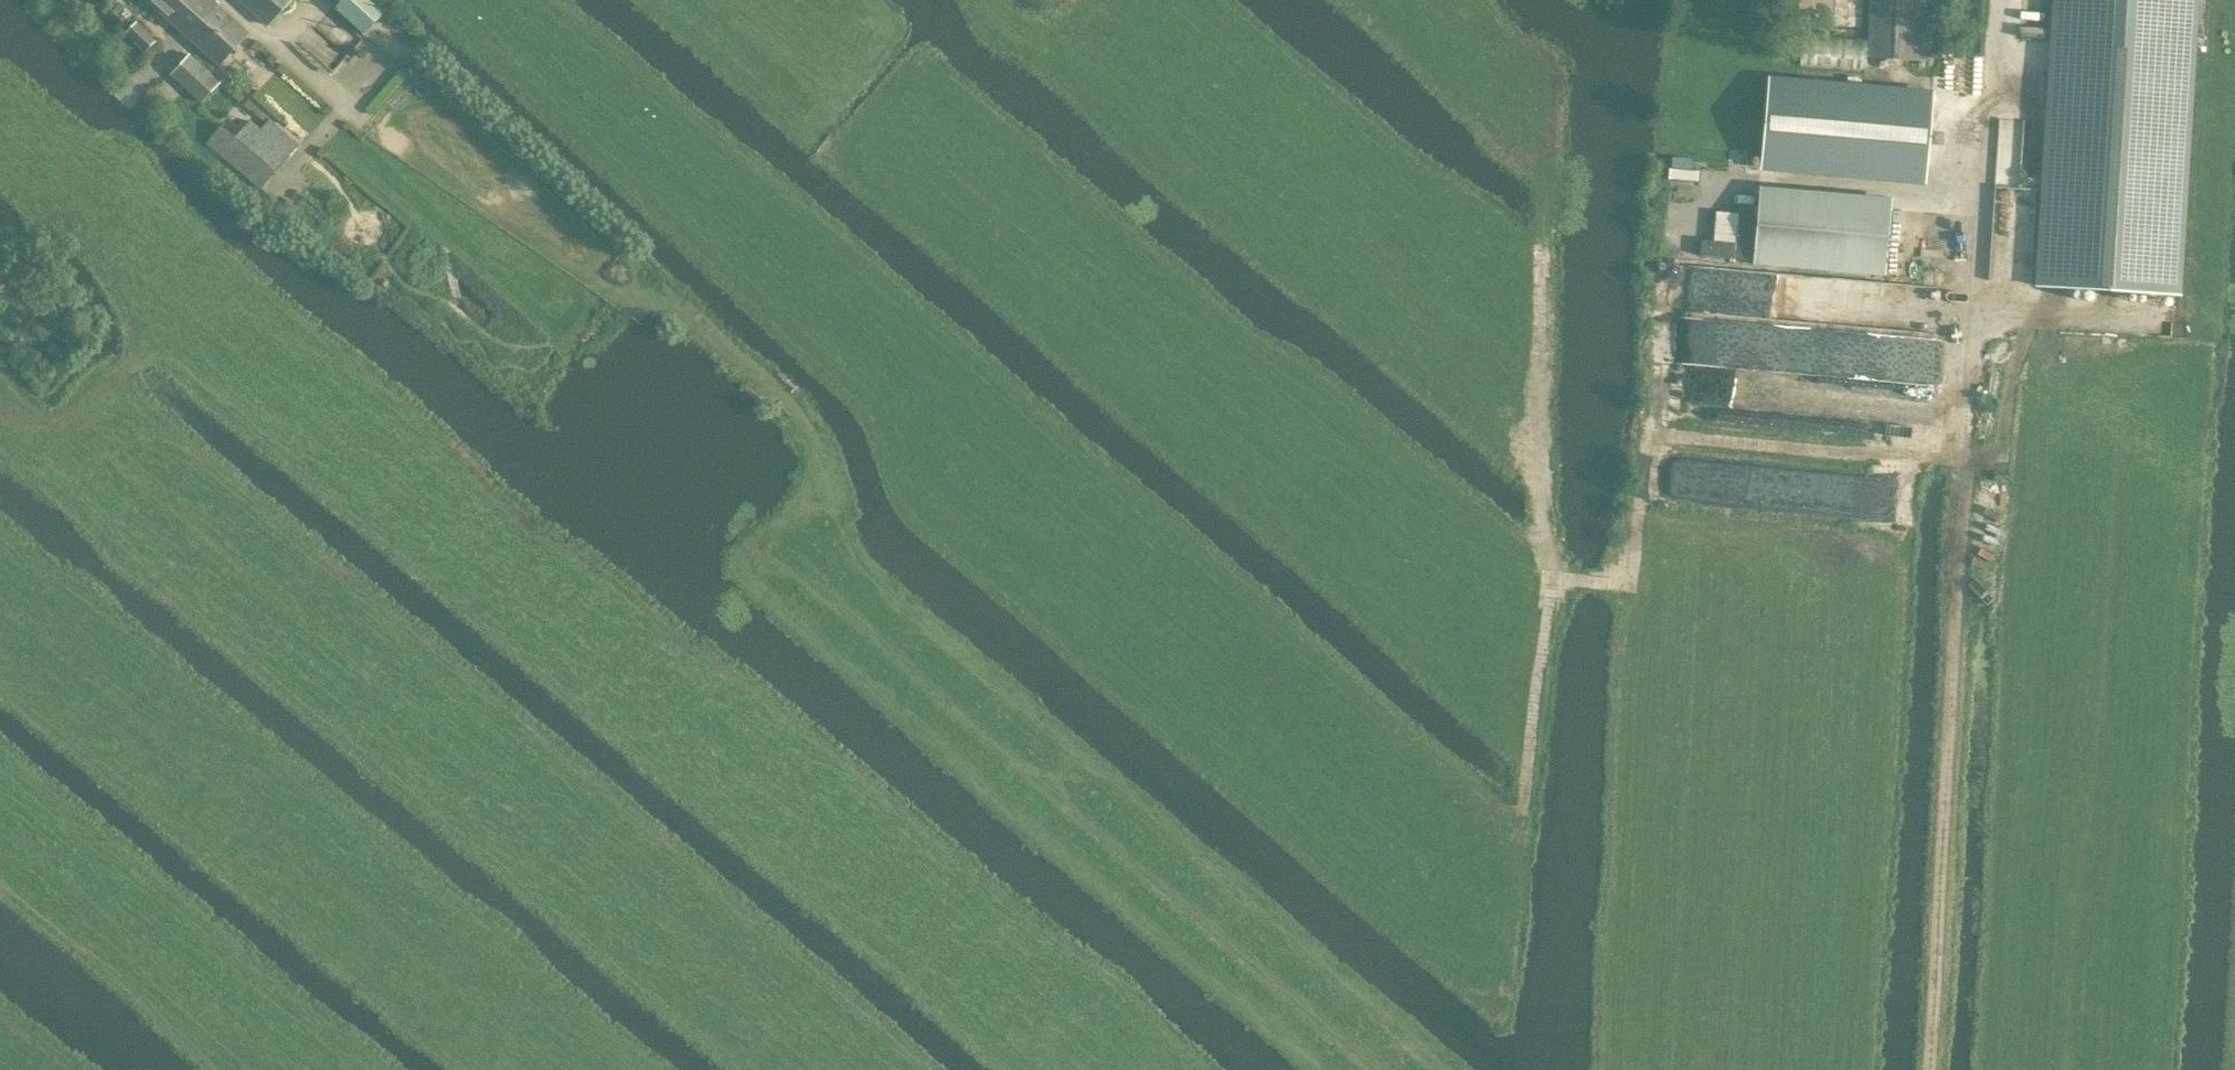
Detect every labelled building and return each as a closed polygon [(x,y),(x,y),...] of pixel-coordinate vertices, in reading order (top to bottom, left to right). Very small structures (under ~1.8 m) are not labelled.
[(220,68),(249,36),(209,0),(144,0),(220,68)] [(269,27),(292,0),(238,0),(269,27)] [(335,8),(365,36),(387,11),(375,0),(343,0),(335,8)] [(1868,59),(1920,61),(1922,0),(1870,0),(1868,59)] [(2041,285),(2174,293),(2189,50),(2196,50),(2199,0),(2053,0),(2050,41),(2057,42),(2041,285)] [(137,22),(126,34),(127,35),(145,53),(156,41),(137,22)] [(1867,41),(1834,38),(1797,36),(1795,65),(1865,70),(1867,41)] [(191,54),(171,75),(202,104),(222,82),(191,54)] [(223,127),(208,144),(261,189),(276,172),(299,146),(269,120),(260,129),(250,121),(235,138),(223,127)] [(1759,187),(1753,265),(1885,276),(1892,198),(1759,187)]
